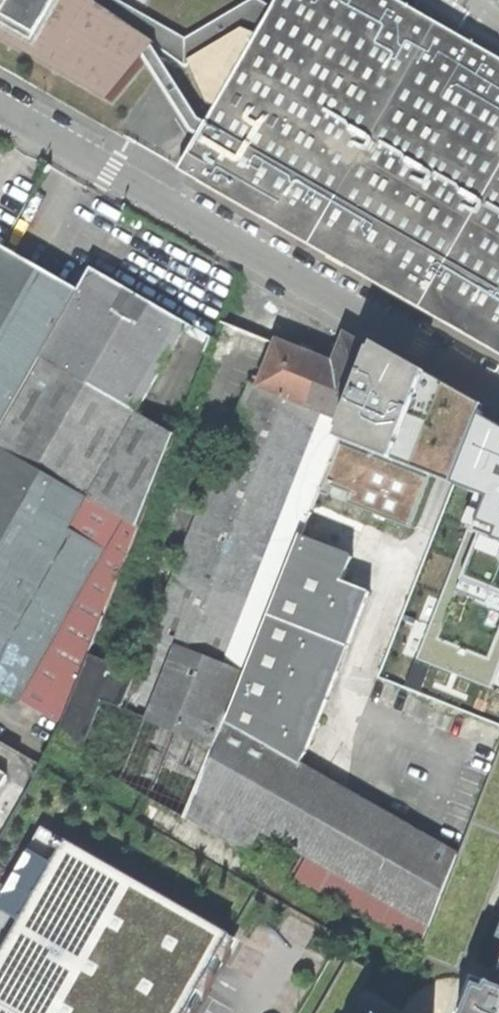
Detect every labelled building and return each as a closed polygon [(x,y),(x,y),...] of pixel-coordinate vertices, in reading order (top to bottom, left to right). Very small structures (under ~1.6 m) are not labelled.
[(111,105),(155,48),(95,7),(83,0),(0,0),(0,41),(111,105)] [(396,0),(278,0),(272,10),(290,21),(278,42),(258,34),(239,25),(184,61),(205,107),(214,111),(253,129),(244,146),(206,125),(180,172),(429,314),(498,355),(498,59),(396,0)] [(272,10),(258,34),(278,42),(290,21),(272,10)] [(214,111),(206,125),(244,146),(253,129),(214,111)] [(0,248),(0,427),(76,292),(48,276),(0,248)] [(76,292),(0,427),(0,452),(136,528),(172,437),(134,415),(183,326),(116,287),(88,272),(76,292)] [(187,820),(197,794),(368,361),(373,348),(344,332),(333,361),(312,353),(275,340),(262,374),(254,371),(150,634),(130,626),(115,663),(86,652),(58,720),(49,742),(187,820)] [(197,794),(430,925),(457,851),(299,763),(368,589),(341,579),(379,481),(353,471),(381,398),(392,371),(368,361),(197,794)] [(498,455),(498,421),(482,411),(469,443),(498,455)] [(58,720),(86,652),(136,528),(0,452),(0,696),(58,720)] [(489,540),(498,544),(498,515),(489,540)] [(446,651),(464,658),(470,646),(452,638),(446,651)] [(227,930),(40,824),(0,894),(0,1012),(180,1012),(204,972),(227,930)] [(311,1012),(354,1012),(379,970),(347,951),(311,1012)] [(495,980),(474,972),(458,1012),(498,1012),(498,970),(495,980)]
